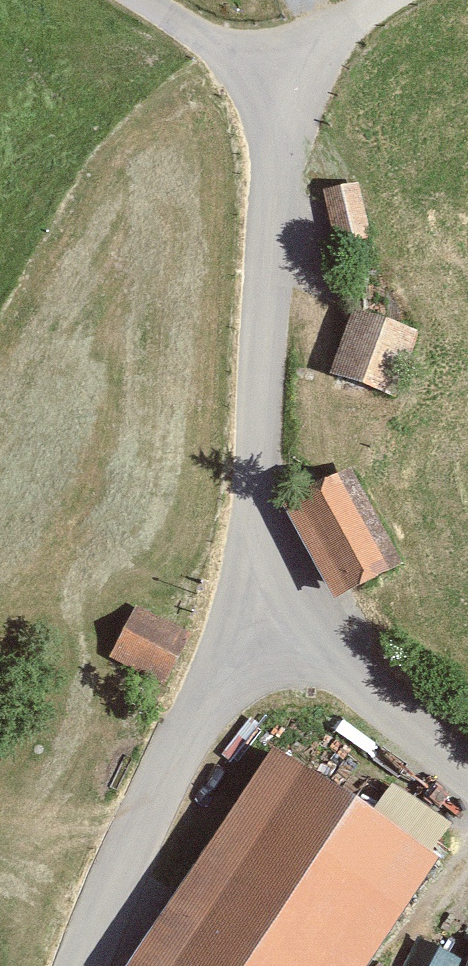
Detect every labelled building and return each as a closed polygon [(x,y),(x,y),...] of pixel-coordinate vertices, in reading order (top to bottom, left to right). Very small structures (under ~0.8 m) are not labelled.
[(358,183),(324,190),(335,244),(369,237),(358,183)] [(415,334),(358,319),(341,383),(397,398),(415,334)] [(349,480),(295,507),(342,598),(395,572),(349,480)] [(186,633),(131,607),(107,657),(162,684),(186,633)] [(278,764),(143,965),(361,965),(429,864),(278,764)]
